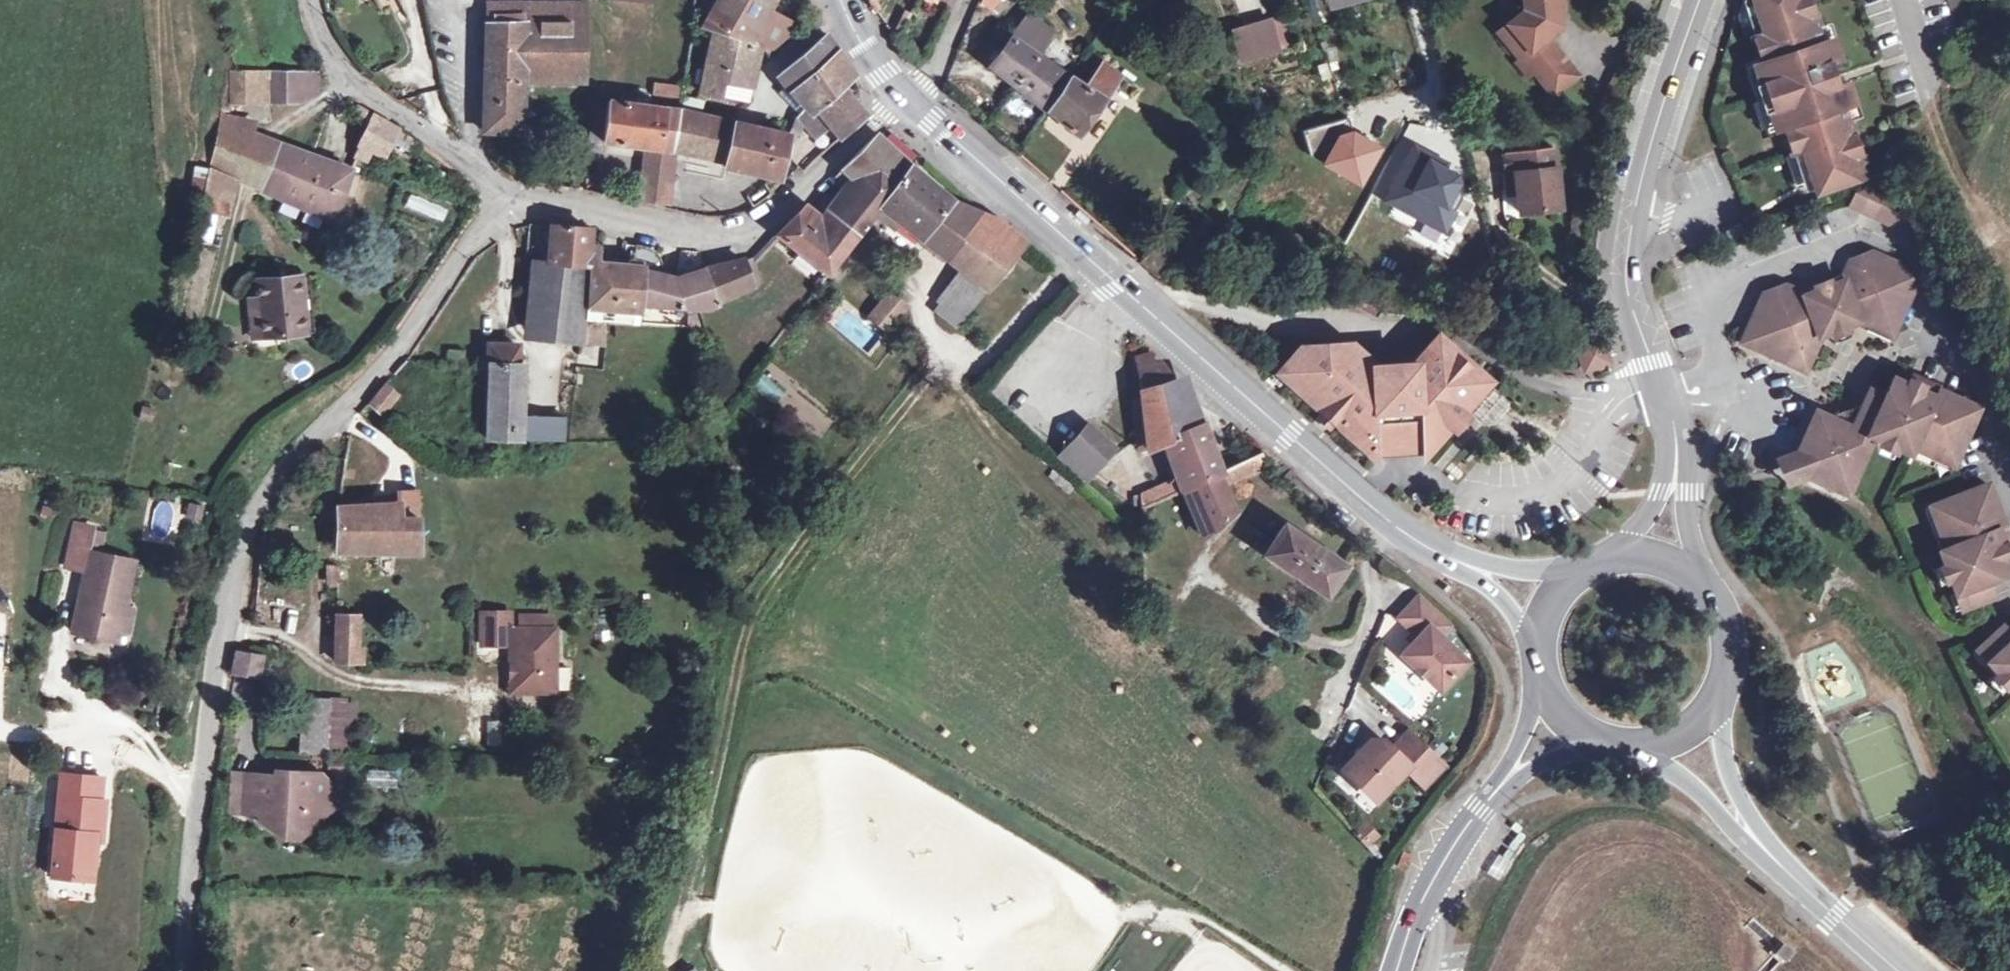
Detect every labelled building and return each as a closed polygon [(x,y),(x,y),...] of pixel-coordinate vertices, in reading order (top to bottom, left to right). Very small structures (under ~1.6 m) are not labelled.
[(702,28),(713,31),(750,44),(767,13),(773,0),(717,0),(702,28)] [(979,0),(991,9),(998,0),(979,0)] [(1508,24),(1530,51),(1522,58),(1534,72),(1553,96),(1578,76),(1543,34),(1548,30),(1549,30),(1550,31),(1552,31),(1553,31),(1555,30),(1556,30),(1557,29),(1558,28),(1559,27),(1559,26),(1560,24),(1560,23),(1560,22),(1560,21),(1559,19),(1559,18),(1558,17),(1557,17),(1556,16),(1555,16),(1553,15),(1552,15),(1552,8),(1563,7),(1562,0),(1523,0),(1524,11),(1508,24)] [(1756,5),(1749,8),(1757,32),(1752,34),(1761,62),(1757,64),(1778,127),(1783,125),(1792,153),(1797,152),(1805,176),(1812,174),(1817,188),(1858,174),(1854,160),(1861,158),(1857,148),(1889,136),(1882,114),(1900,108),(1862,0),(1813,0),(1808,2),(1808,0),(1755,0),(1756,5)] [(485,110),(483,132),(521,133),(524,81),(585,81),(585,2),(524,3),(525,22),(487,24),(486,58),(485,110)] [(487,3),(487,24),(525,22),(524,3),(487,3)] [(767,13),(750,44),(760,46),(769,54),(799,29),(767,13)] [(1028,15),(991,66),(1046,111),(1068,77),(1037,55),(1053,34),(1028,15)] [(1285,15),(1270,19),(1278,48),(1293,44),(1285,15)] [(1270,19),(1233,30),(1241,58),(1278,48),(1270,19)] [(1508,24),(1498,32),(1520,59),(1522,58),(1530,51),(1508,24)] [(713,31),(700,92),(748,102),(760,46),(750,44),(713,31)] [(781,81),(779,82),(784,87),(785,85),(786,86),(805,107),(813,115),(817,111),(842,88),(854,77),(829,39),(826,34),(781,73),(781,81)] [(1520,59),(1516,62),(1528,77),(1534,72),(1522,58),(1520,59)] [(1068,77),(1046,111),(1076,135),(1118,76),(1101,64),(1087,85),(1080,81),(1079,84),(1068,77)] [(232,70),(232,101),(265,100),(266,70),(236,70),(232,70)] [(271,70),(270,100),(299,100),(312,95),(317,89),(317,71),(271,70)] [(786,86),(780,92),(799,113),(805,107),(786,86)] [(789,135),(787,141),(793,142),(795,136),(799,137),(803,123),(815,138),(830,126),(841,139),(866,116),(842,88),(817,111),(813,115),(805,107),(799,113),(797,116),(796,117),(792,125),(789,135)] [(623,103),(610,103),(604,142),(648,147),(672,151),(726,163),(725,167),(779,179),(784,156),(787,141),(789,135),(699,116),(681,112),(633,105),(635,93),(624,92),(623,103)] [(684,98),(681,112),(699,116),(702,102),(684,98)] [(357,105),(350,115),(368,126),(373,114),(357,105)] [(368,126),(355,157),(366,162),(371,151),(385,157),(391,142),(396,128),(373,114),(368,126)] [(223,116),(217,140),(248,146),(250,136),(253,122),(223,116)] [(396,128),(391,142),(410,154),(418,143),(396,128)] [(826,195),(816,207),(834,222),(833,223),(854,240),(874,214),(880,207),(910,166),(887,145),(880,138),(877,135),(842,169),(843,169),(835,176),(855,196),(844,210),(826,195)] [(217,140),(211,168),(237,179),(280,198),(296,152),(250,136),(248,146),(217,140)] [(787,141),(784,156),(790,158),(793,142),(787,141)] [(668,182),(672,151),(648,147),(644,179),(668,182)] [(1553,148),(1504,153),(1506,175),(1515,174),(1517,194),(1520,214),(1560,209),(1553,148)] [(296,152),(280,198),(335,221),(350,171),(296,152)] [(910,166),(880,207),(900,222),(946,257),(981,213),(979,212),(978,214),(951,201),(917,172),(910,166)] [(197,168),(190,200),(201,203),(208,170),(197,168)] [(201,203),(199,209),(227,215),(235,181),(208,170),(201,203)] [(1515,174),(1506,175),(1508,195),(1517,194),(1515,174)] [(668,182),(644,179),(641,200),(665,203),(668,182)] [(1855,193),(1849,206),(1915,235),(1920,221),(1900,183),(1899,179),(1855,193)] [(763,183),(745,195),(752,206),(770,193),(763,183)] [(796,215),(777,234),(828,275),(854,240),(833,223),(834,222),(816,207),(805,221),(796,215)] [(880,207),(874,214),(895,229),(900,222),(880,207)] [(981,213),(946,257),(962,268),(987,288),(1025,242),(1000,221),(981,213)] [(438,247),(452,221),(439,215),(426,241),(438,247)] [(1745,234),(1740,224),(1724,231),(1729,241),(1745,234)] [(551,226),(549,263),(587,266),(585,320),(605,322),(638,324),(643,270),(642,267),(643,266),(646,266),(658,269),(658,267),(660,268),(661,263),(656,253),(651,249),(635,246),(634,246),(632,266),(596,264),(596,261),(596,251),(594,247),(589,246),(590,229),(551,226)] [(1180,252),(1175,258),(1181,263),(1186,257),(1180,252)] [(1766,292),(1744,341),(1804,368),(1818,337),(1860,321),(1891,335),(1913,286),(1906,271),(1866,253),(1851,259),(1842,280),(1840,275),(1813,286),(1816,291),(1802,296),(1781,286),(1766,292)] [(751,258),(743,260),(751,283),(759,280),(751,258)] [(743,260),(705,269),(717,300),(752,285),(751,283),(743,260)] [(534,261),(527,328),(529,332),(541,334),(542,317),(583,320),(585,320),(587,266),(549,263),(534,261)] [(962,268),(950,283),(975,303),(987,288),(962,268)] [(705,269),(674,278),(686,316),(686,327),(699,328),(693,313),(699,311),(718,304),(717,300),(705,269)] [(643,270),(638,324),(686,327),(686,316),(674,278),(643,270)] [(299,275),(256,279),(258,297),(261,336),(261,337),(304,333),(299,275)] [(945,300),(936,312),(956,328),(975,303),(950,283),(940,296),(945,300)] [(1073,291),(1065,301),(1072,307),(1081,298),(1073,291)] [(888,293),(870,316),(887,330),(905,307),(888,293)] [(258,297),(248,298),(251,337),(261,336),(258,297)] [(1065,301),(1054,312),(1062,319),(1072,307),(1065,301)] [(542,317),(541,334),(581,341),(583,320),(542,317)] [(581,341),(580,344),(604,346),(605,322),(585,320),(583,320),(581,341)] [(1575,346),(1581,364),(1586,363),(1588,369),(1607,362),(1599,339),(1575,346)] [(1303,348),(1281,372),(1309,397),(1311,399),(1322,409),(1336,421),(1378,458),(1386,449),(1392,442),(1407,441),(1423,455),(1430,461),(1470,417),(1462,410),(1466,407),(1486,383),(1438,340),(1412,369),(1377,371),(1348,346),(1303,348)] [(489,345),(488,365),(488,440),(517,440),(518,412),(518,346),(489,345)] [(447,350),(446,362),(465,363),(465,351),(447,350)] [(1140,356),(1136,357),(1141,400),(1148,450),(1165,442),(1172,439),(1189,486),(1218,473),(1202,425),(1199,417),(1184,423),(1171,381),(1160,363),(1152,366),(1148,354),(1140,356)] [(405,362),(385,384),(398,396),(418,374),(405,362)] [(1916,389),(1920,379),(1912,375),(1908,385),(1916,389)] [(1810,422),(1794,458),(1801,473),(1836,489),(1851,484),(1872,437),(1908,454),(1911,447),(1934,458),(1938,452),(1954,459),(1976,409),(1935,390),(1937,387),(1920,379),(1916,389),(1908,385),(1892,378),(1884,397),(1869,391),(1858,413),(1852,410),(1830,419),(1826,417),(1810,422)] [(1508,402),(1486,383),(1466,407),(1487,427),(1508,402)] [(385,384),(368,403),(383,415),(398,396),(385,384)] [(1141,400),(1135,401),(1138,451),(1148,450),(1141,400)] [(1336,421),(1322,409),(1316,417),(1329,428),(1336,421)] [(518,412),(517,440),(546,441),(546,413),(518,412)] [(546,413),(546,441),(562,441),(563,413),(546,413)] [(1087,425),(1057,458),(1083,482),(1113,448),(1087,425)] [(1172,439),(1165,442),(1179,479),(1182,488),(1183,488),(1189,486),(1172,439)] [(1378,458),(1423,455),(1407,441),(1392,442),(1386,449),(1378,458)] [(1255,456),(1229,468),(1233,478),(1260,468),(1255,456)] [(1801,473),(1794,458),(1777,464),(1783,480),(1801,473)] [(1229,468),(1218,473),(1222,483),(1233,478),(1229,468)] [(1218,473),(1189,486),(1209,534),(1234,513),(1222,483),(1218,473)] [(1179,479),(1140,497),(1141,507),(1182,488),(1179,479)] [(1935,503),(1940,518),(1935,520),(1946,548),(1939,550),(1944,564),(1951,582),(1955,593),(1960,591),(1965,605),(1992,595),(1986,581),(2009,571),(2009,564),(2007,555),(2003,546),(2009,544),(2009,535),(2006,525),(2003,526),(1987,484),(1935,503)] [(1189,486),(1183,488),(1203,536),(1209,534),(1189,486)] [(400,504),(338,511),(338,549),(419,550),(417,492),(399,492),(400,504)] [(1413,494),(1411,497),(1411,498),(1413,500),(1420,506),(1422,507),(1423,507),(1425,507),(1427,504),(1427,502),(1426,500),(1417,493),(1414,493),(1413,494)] [(188,504),(185,519),(202,522),(204,506),(188,504)] [(76,525),(67,567),(85,571),(71,632),(117,642),(119,632),(125,608),(135,562),(90,552),(95,529),(76,525)] [(1284,525),(1264,554),(1326,596),(1346,567),(1284,525)] [(1951,582),(1944,564),(1933,569),(1940,586),(1951,582)] [(339,565),(326,565),(326,580),(339,580),(339,565)] [(1402,655),(1439,690),(1466,662),(1428,626),(1438,616),(1418,597),(1399,618),(1414,632),(1419,637),(1413,643),(1402,655)] [(337,616),(335,662),(362,662),(362,647),(358,647),(359,616),(342,616),(343,601),(337,600),(337,616)] [(125,608),(119,632),(127,633),(132,609),(125,608)] [(510,615),(481,615),(481,644),(511,644),(510,630),(510,615)] [(518,617),(518,630),(550,629),(550,617),(518,617)] [(1980,646),(1991,658),(1987,661),(1995,670),(2007,684),(2009,687),(2009,636),(2001,627),(1980,646)] [(518,630),(510,630),(511,644),(511,692),(554,691),(553,629),(550,629),(518,630)] [(1409,639),(1413,643),(1419,637),(1414,632),(1409,639)] [(237,655),(233,672),(258,676),(261,659),(237,655)] [(2007,684),(1995,670),(1986,678),(1998,692),(2007,684)] [(304,700),(301,751),(327,752),(330,704),(330,700),(304,700)] [(330,704),(327,752),(350,753),(353,705),(330,704)] [(1371,740),(1343,769),(1375,800),(1407,767),(1423,782),(1443,761),(1411,730),(1391,750),(1380,739),(1371,740)] [(245,775),(243,813),(258,814),(258,821),(284,823),(298,838),(321,817),(322,796),(331,788),(319,774),(274,772),(273,777),(245,775)] [(371,772),(371,785),(394,785),(394,773),(371,772)] [(231,774),(228,812),(243,813),(245,775),(231,774)] [(52,877),(92,881),(96,834),(101,835),(104,801),(99,800),(101,778),(60,775),(52,877)] [(322,796),(321,817),(341,799),(331,788),(322,796)] [(1366,848),(1381,838),(1369,821),(1354,830),(1366,848)] [(1402,853),(1397,866),(1405,869),(1410,856),(1402,853)]
